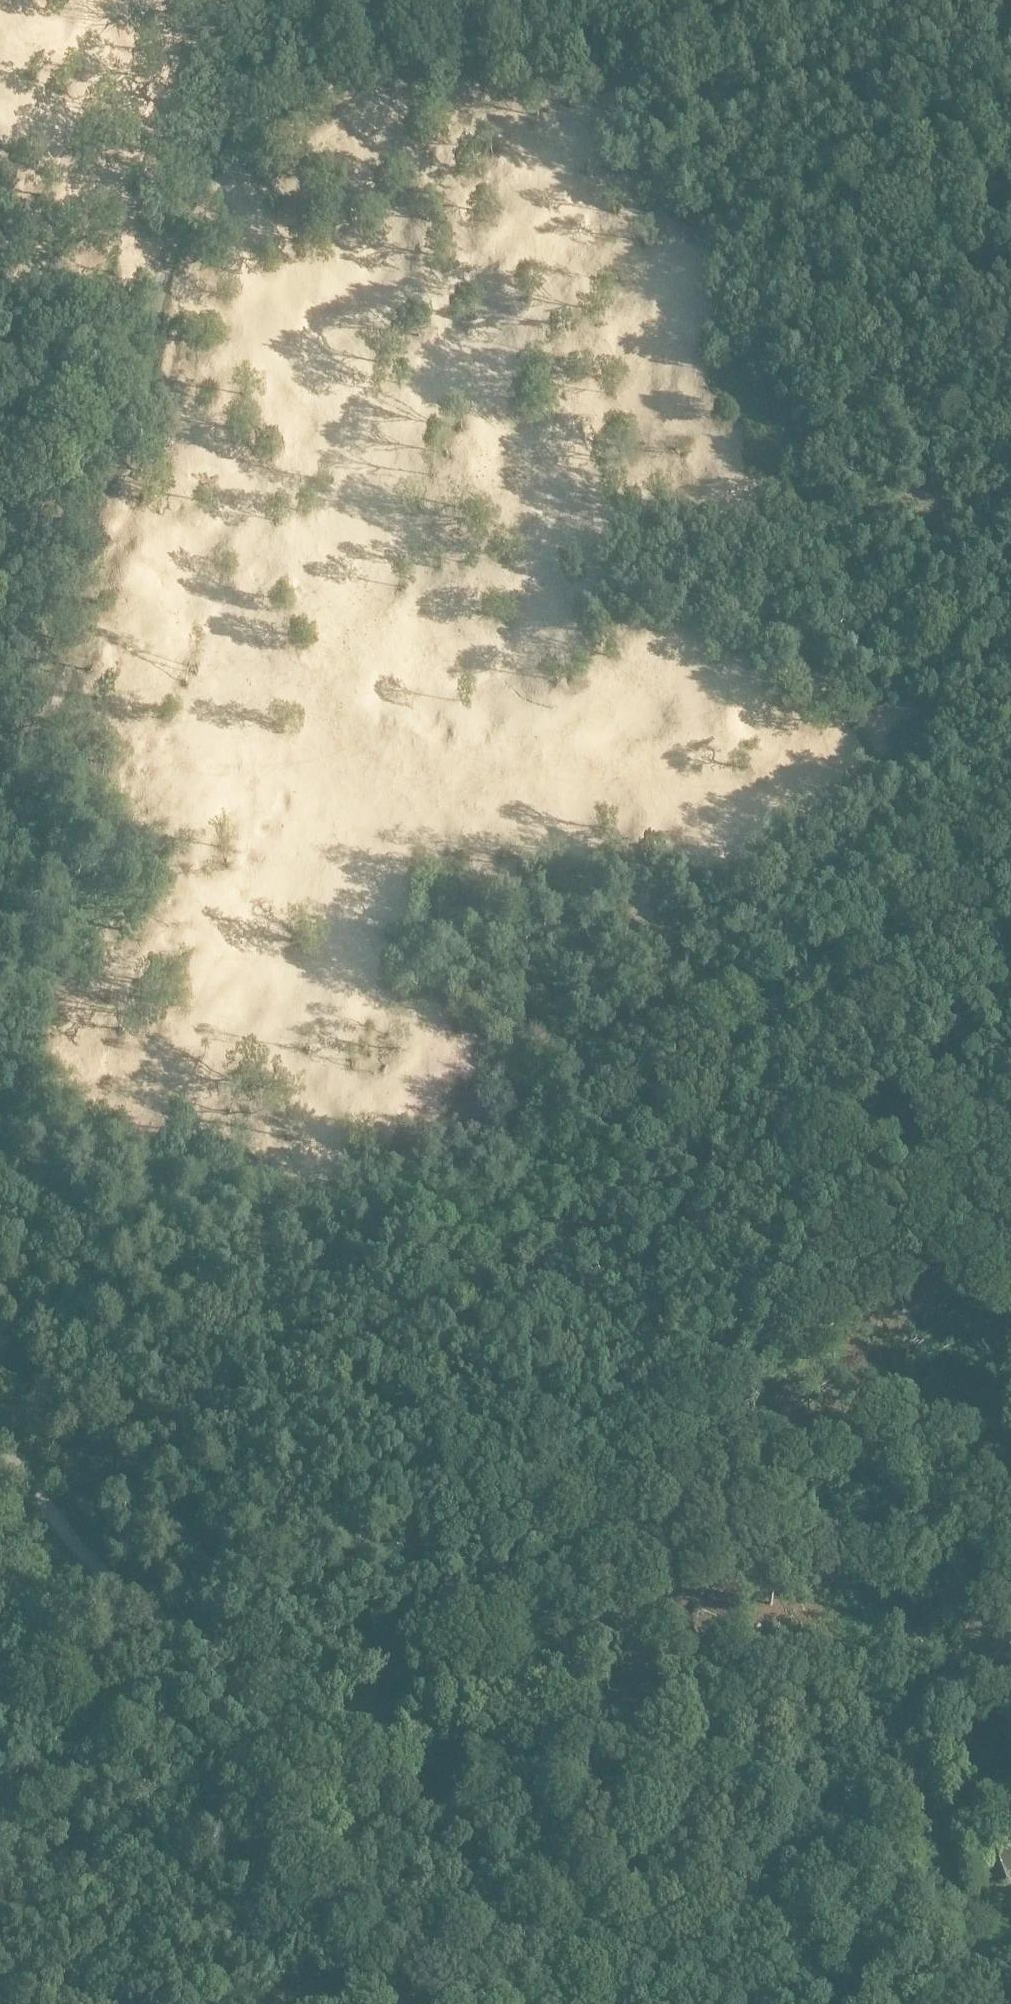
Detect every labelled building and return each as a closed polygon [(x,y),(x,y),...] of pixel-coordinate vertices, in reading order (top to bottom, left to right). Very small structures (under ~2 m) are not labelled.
[(1010,1873),(1010,1845),(991,1852),(1002,1883),(1010,1880),(1009,1874),(1010,1873)]
